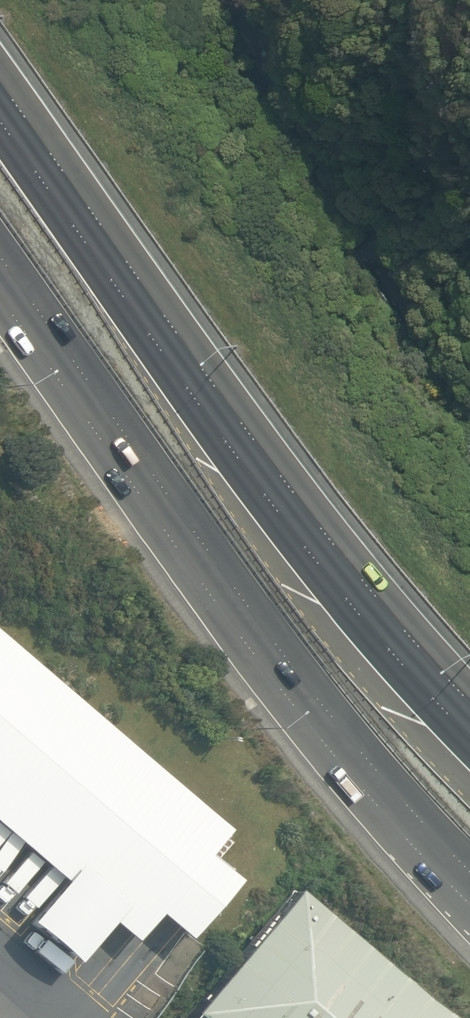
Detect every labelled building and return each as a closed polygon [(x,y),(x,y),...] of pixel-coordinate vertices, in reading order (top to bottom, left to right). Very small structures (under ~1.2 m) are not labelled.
[(0,635),(0,829),(62,883),(27,925),(75,965),(111,923),(134,943),(158,917),(187,941),(237,883),(208,857),(230,832),(0,635)] [(296,891),(193,1016),(195,1017),(445,1017),(296,891)]
